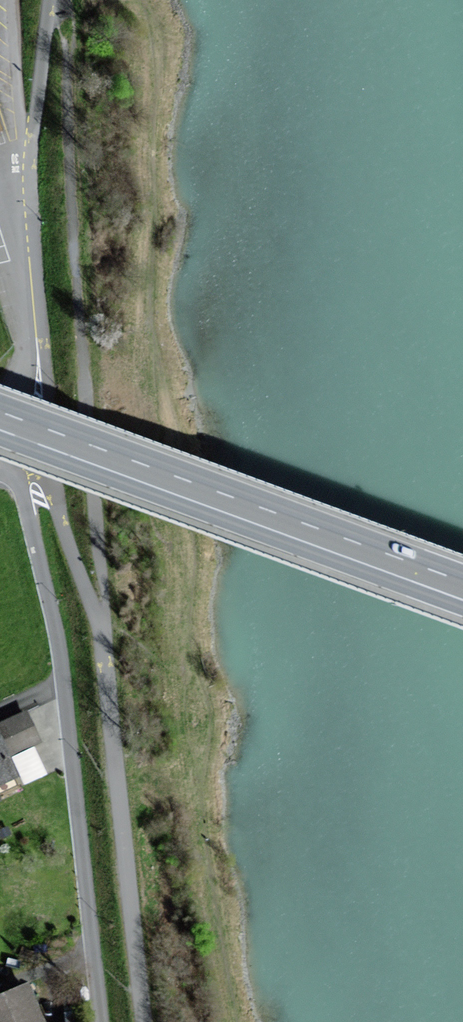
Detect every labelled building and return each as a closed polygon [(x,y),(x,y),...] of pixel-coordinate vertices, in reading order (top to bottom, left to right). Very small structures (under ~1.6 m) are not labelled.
[(41,745),(28,714),(2,725),(15,755),(41,745)] [(0,735),(0,783),(18,775),(0,735)] [(29,985),(0,997),(0,1021),(45,1021),(29,985)]
